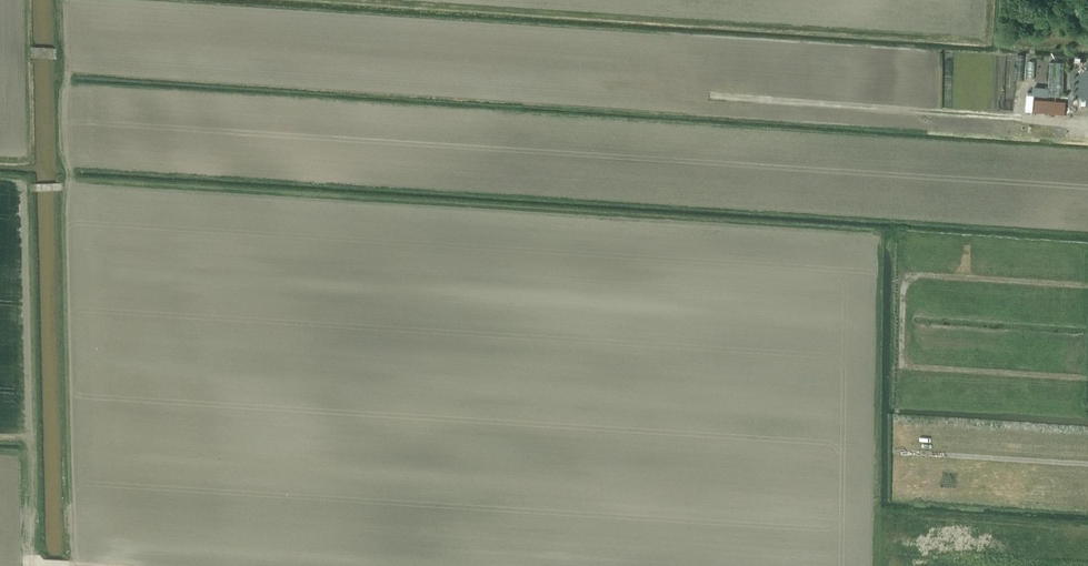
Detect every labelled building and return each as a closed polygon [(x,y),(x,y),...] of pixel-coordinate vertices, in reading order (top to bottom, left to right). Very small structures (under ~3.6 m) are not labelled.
[(1049,82),(1048,96),(1063,96),(1064,63),(1050,62),(1049,82)] [(1034,112),(1065,114),(1065,103),(1035,100),(1034,112)]
